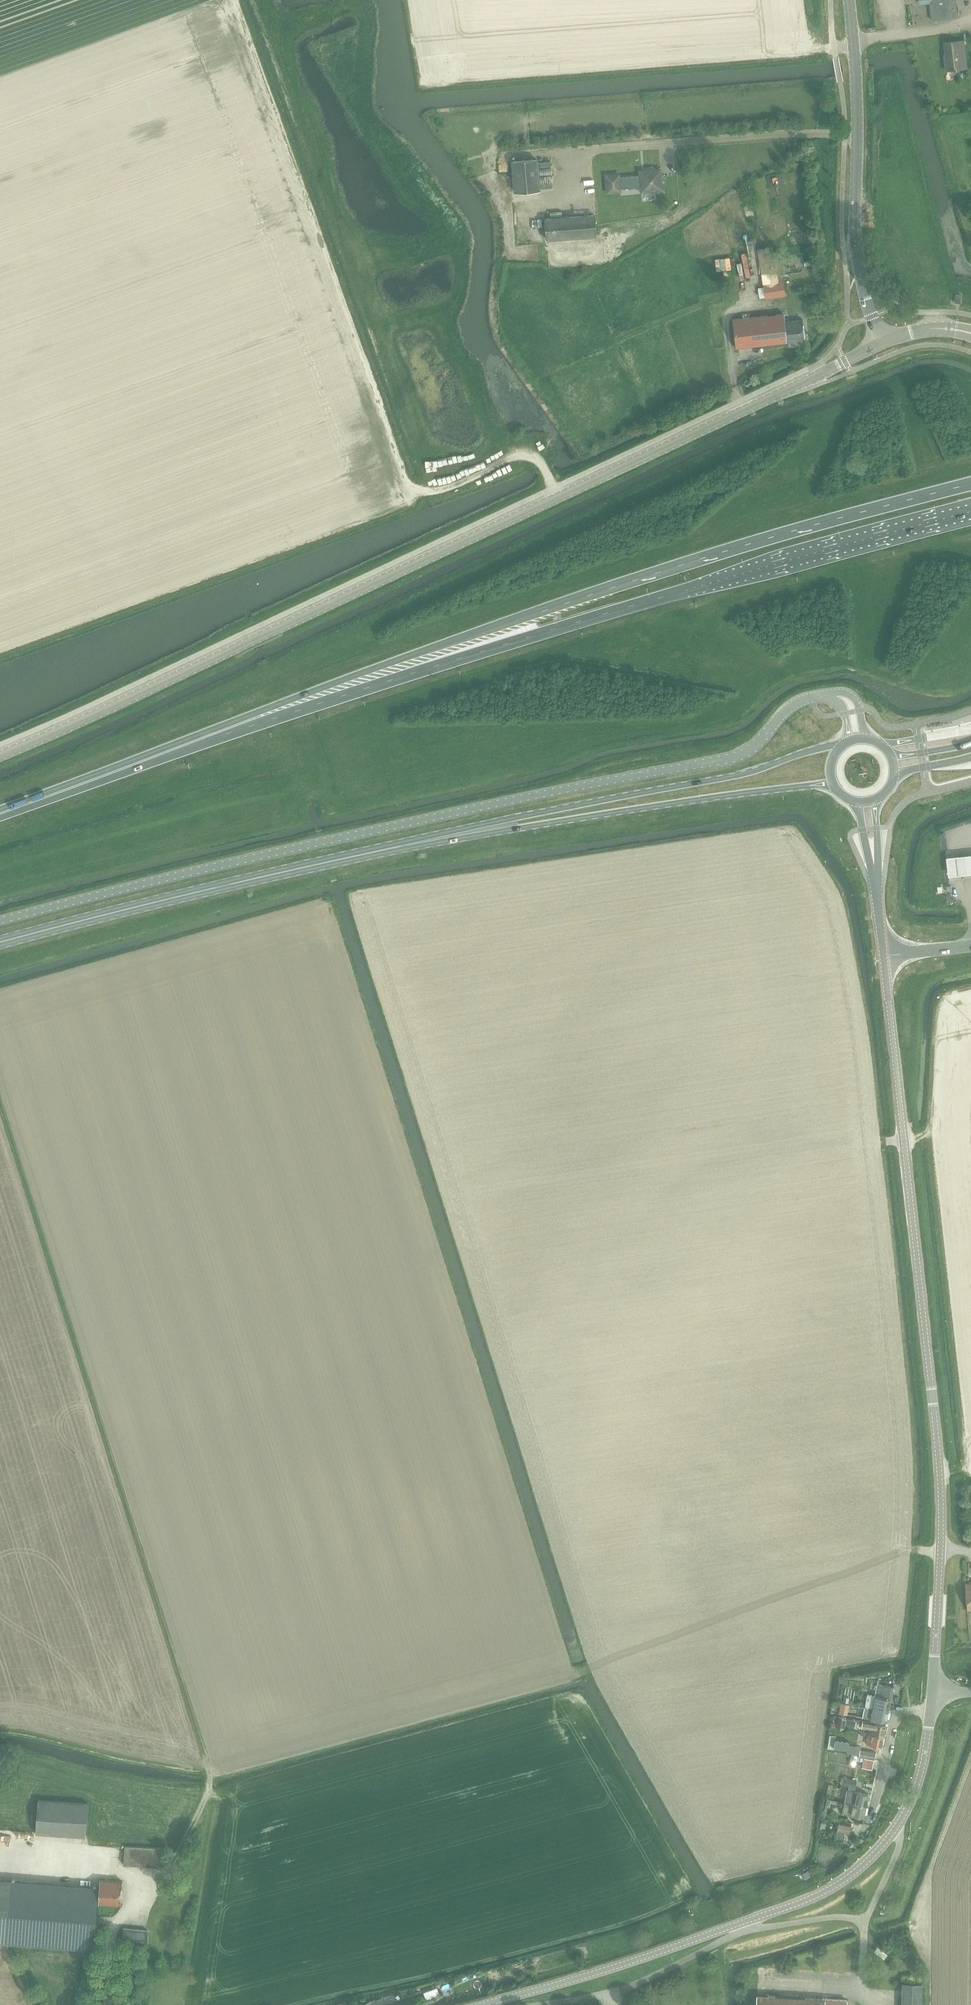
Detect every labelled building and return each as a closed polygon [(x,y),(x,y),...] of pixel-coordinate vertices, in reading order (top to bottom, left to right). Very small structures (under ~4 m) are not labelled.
[(922,3),(929,2),(931,20),(957,17),(955,0),(921,0),(922,3)] [(947,71),(962,69),(959,41),(943,43),(947,71)] [(620,175),(607,176),(608,193),(621,192),(621,189),(642,187),(642,192),(657,191),(657,193),(665,192),(664,183),(662,184),(661,170),(655,170),(655,168),(647,169),(647,171),(641,171),(641,176),(620,178),(620,175)] [(746,219),(755,216),(752,203),(742,205),(746,219)] [(547,240),(596,236),(594,215),(546,219),(547,240)] [(783,281),(778,282),(773,251),(778,250),(775,229),(768,230),(769,237),(756,239),(763,284),(765,298),(785,295),(783,281)] [(736,348),(787,342),(805,340),(803,320),(785,322),(784,314),(733,320),(736,348)] [(945,861),(947,879),(961,877),(969,876),(970,876),(970,858),(967,858),(959,859),(945,861)] [(867,1694),(865,1706),(888,1710),(891,1699),(890,1699),(892,1693),(893,1687),(882,1685),(880,1697),(867,1694)] [(846,1714),(848,1704),(840,1703),(838,1713),(846,1715),(846,1714)] [(863,1718),(871,1719),(886,1722),(888,1710),(865,1706),(864,1712),(863,1718)] [(844,1728),(844,1727),(853,1728),(854,1720),(845,1719),(846,1717),(839,1716),(837,1727),(844,1728)] [(868,1733),(883,1736),(886,1725),(862,1720),(861,1726),(869,1728),(868,1733)] [(881,1747),(883,1736),(868,1733),(866,1744),(874,1746),(881,1747)] [(833,1749),(848,1750),(849,1742),(834,1740),(833,1749)] [(859,1755),(859,1756),(871,1758),(874,1759),(876,1752),(872,1752),(860,1749),(859,1755)] [(862,1768),(872,1769),(874,1760),(871,1759),(864,1758),(862,1768)] [(847,1789),(844,1801),(866,1806),(868,1794),(854,1791),(857,1781),(844,1778),(843,1784),(849,1785),(848,1790),(847,1789)] [(828,1784),(827,1793),(831,1794),(834,1794),(834,1791),(832,1791),(832,1788),(835,1789),(836,1786),(833,1785),(828,1784)] [(830,1803),(840,1804),(841,1802),(827,1799),(823,1815),(826,1815),(828,1807),(830,1807),(830,1803)] [(36,1833),(86,1836),(88,1803),(38,1800),(36,1833)] [(844,1801),(842,1813),(851,1815),(851,1817),(854,1817),(853,1821),(863,1823),(864,1818),(866,1806),(844,1801)] [(849,1833),(851,1823),(839,1820),(837,1830),(849,1833)] [(164,1867),(165,1848),(125,1846),(123,1864),(164,1867)] [(802,1874),(805,1879),(806,1880),(813,1876),(809,1870),(802,1874)] [(7,1940),(12,1881),(0,1880),(0,1940),(7,1940)] [(101,1880),(99,1902),(121,1904),(123,1881),(101,1880)] [(12,1881),(7,1940),(92,1947),(97,1887),(12,1881)] [(123,1928),(122,1942),(146,1945),(147,1931),(123,1928)] [(922,1982),(902,1982),(902,2004),(922,2004),(922,1982)] [(424,1992),(425,1996),(426,1999),(440,1994),(437,1987),(424,1992)] [(847,2000),(757,1995),(757,2004),(846,2004),(847,2000)]
